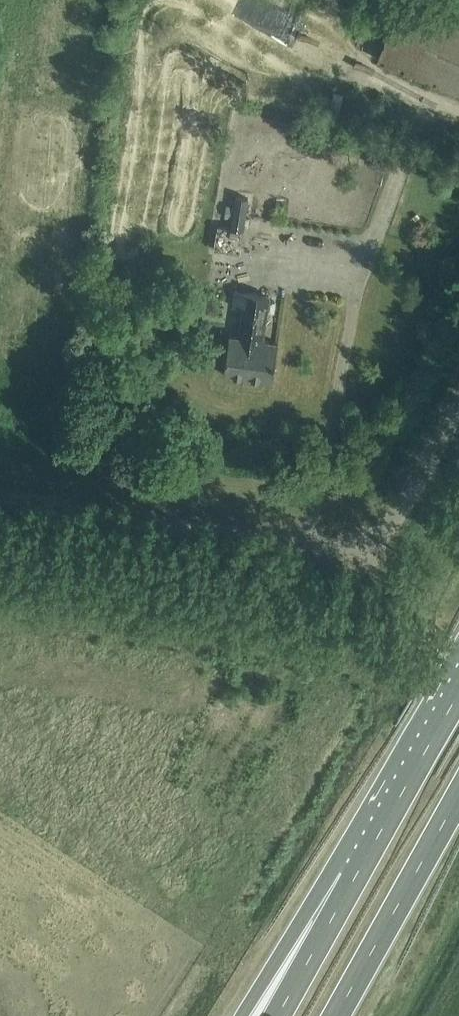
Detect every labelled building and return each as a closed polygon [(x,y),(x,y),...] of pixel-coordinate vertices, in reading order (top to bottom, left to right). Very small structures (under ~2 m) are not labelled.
[(218,226),(215,249),(241,253),(244,230),(249,198),(235,196),(231,228),(218,226)] [(226,375),(275,383),(281,345),(262,342),(268,298),(233,293),(231,308),(246,311),(242,339),(230,338),(226,375)]
